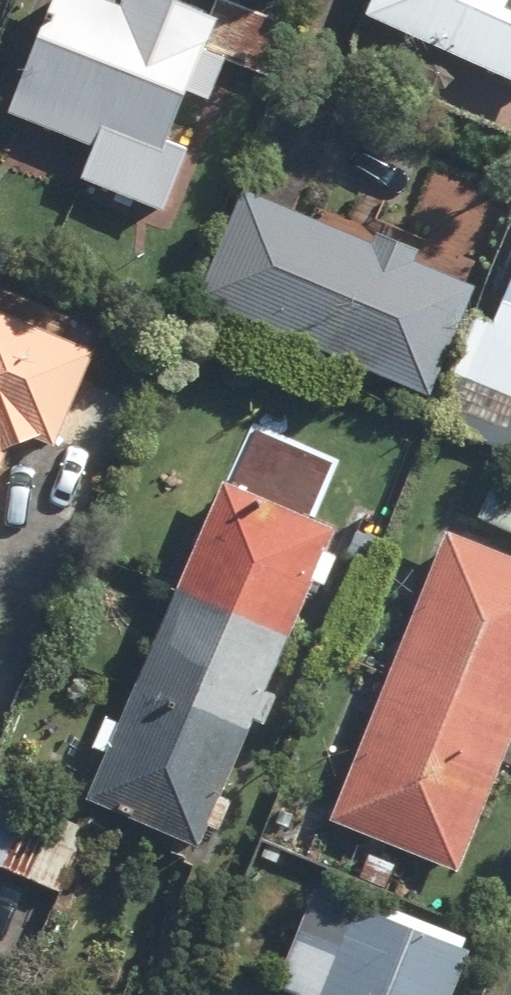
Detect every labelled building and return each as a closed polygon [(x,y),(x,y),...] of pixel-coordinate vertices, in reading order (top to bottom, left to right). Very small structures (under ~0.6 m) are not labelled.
[(128,0),(58,0),(14,108),(101,144),(88,174),(172,208),(199,144),(177,135),(199,83),(219,92),(236,51),(215,43),(229,8),(210,0),(132,0),(132,1),(128,0)] [(373,11),(510,72),(510,0),(378,0),(373,11)] [(382,239),(250,183),(203,294),(436,391),(483,281),(423,256),(428,245),(387,228),(382,239)] [(503,314),(482,305),(435,418),(510,449),(510,295),(503,314)] [(15,443),(43,433),(63,443),(103,347),(0,305),(0,479),(15,443)] [(504,467),(482,515),(510,528),(510,470),(504,467)] [(343,524),(231,476),(94,796),(206,844),(216,822),(227,826),(240,795),(229,791),(261,716),(272,721),(285,691),(274,686),(343,524)] [(453,525),(335,819),(465,871),(510,755),(510,548),(453,525)] [(0,793),(0,861),(69,890),(97,826),(3,786),(0,793)] [(302,994),(457,994),(480,938),(368,893),(365,901),(323,884),(283,983),(304,991),(302,994)]
